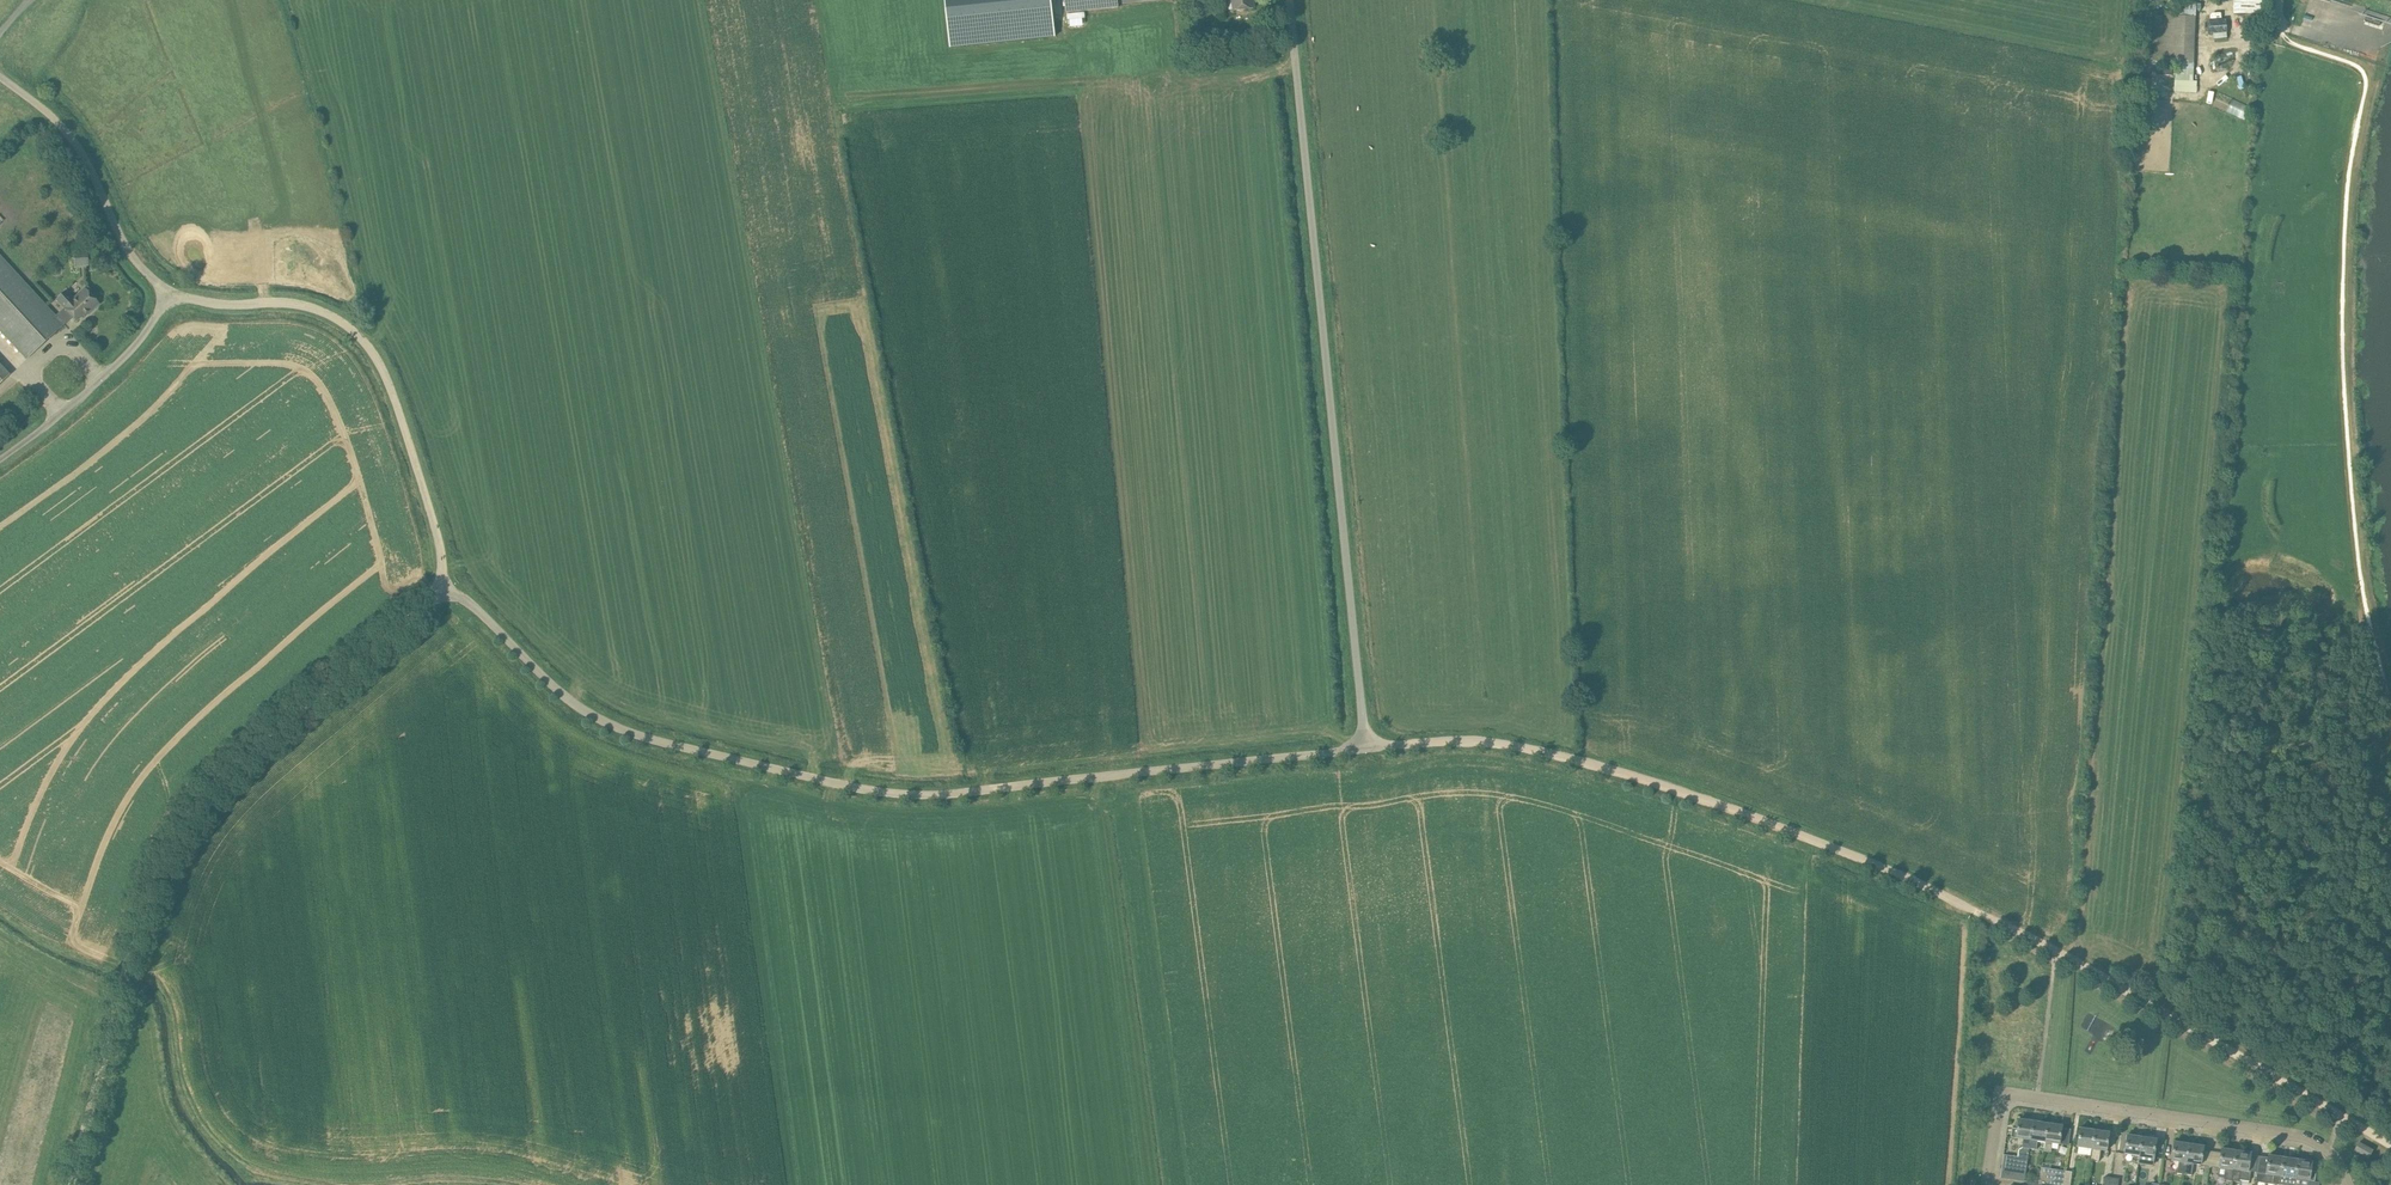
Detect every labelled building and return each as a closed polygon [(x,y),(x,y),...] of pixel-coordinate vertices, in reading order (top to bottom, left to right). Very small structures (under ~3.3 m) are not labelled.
[(952,48),(1055,37),(1051,0),(947,0),(952,48)] [(1067,14),(1085,12),(1119,8),(1118,4),(1154,0),(1066,0),(1067,14)] [(1253,0),(1233,0),(1234,11),(1254,9),(1253,0)] [(2177,16),(2154,15),(2153,61),(2163,62),(2163,68),(2176,68),(2174,92),(2196,93),(2197,82),(2193,81),(2196,2),(2178,1),(2177,16)] [(2227,20),(2209,21),(2210,33),(2227,32),(2227,20)] [(2231,98),(2226,111),(2246,119),(2251,106),(2231,98)] [(90,312),(99,304),(86,290),(75,301),(67,291),(56,301),(63,309),(55,316),(0,256),(0,329),(27,359),(63,325),(62,324),(71,315),(77,321),(83,315),(85,317),(90,312)] [(1,366),(0,365),(0,384),(9,375),(1,366)] [(2029,1149),(2030,1149),(2034,1121),(2019,1119),(2018,1129),(2012,1128),(2011,1137),(2024,1139),(2023,1148),(2019,1149),(2018,1157),(2028,1158),(2029,1149)] [(2038,1141),(2045,1142),(2048,1123),(2034,1121),(2030,1149),(2036,1150),(2038,1141)] [(2048,1123),(2045,1142),(2044,1151),(2051,1152),(2052,1144),(2059,1145),(2062,1125),(2048,1123)] [(2078,1146),(2092,1148),(2095,1130),(2080,1128),(2078,1146)] [(2110,1132),(2095,1130),(2092,1148),(2090,1160),(2099,1162),(2100,1150),(2107,1151),(2110,1132)] [(2139,1156),(2142,1137),(2127,1135),(2125,1154),(2139,1156)] [(2139,1156),(2138,1164),(2153,1166),(2157,1139),(2142,1137),(2139,1156)] [(2178,1173),(2185,1174),(2189,1144),(2175,1141),(2172,1161),(2180,1162),(2178,1173)] [(2355,1150),(2368,1158),(2373,1150),(2359,1142),(2355,1150)] [(2204,1146),(2189,1144),(2185,1174),(2192,1175),(2193,1164),(2201,1165),(2204,1146)] [(2222,1148),(2218,1177),(2225,1178),(2225,1180),(2232,1181),(2236,1150),(2222,1148)] [(2236,1150),(2232,1181),(2239,1182),(2240,1179),(2249,1181),(2251,1171),(2248,1171),(2251,1155),(2251,1152),(2236,1150)] [(2279,1184),(2284,1157),(2278,1156),(2278,1154),(2277,1153),(2271,1152),(2270,1153),(2269,1155),(2269,1157),(2259,1156),(2257,1172),(2275,1175),(2273,1184),(2279,1184)] [(2013,1156),(2012,1163),(2027,1165),(2028,1158),(2018,1157),(2013,1156)] [(2297,1159),(2284,1157),(2279,1184),(2281,1184),(2294,1184),(2297,1159)] [(2294,1184),(2309,1184),(2309,1181),(2315,1181),(2316,1172),(2311,1171),(2312,1161),(2297,1159),(2294,1184)] [(2012,1163),(2011,1170),(2026,1172),(2027,1165),(2012,1163)] [(2059,1184),(2060,1184),(2062,1170),(2041,1167),(2039,1183),(2053,1184),(2055,1184),(2056,1184),(2059,1184)] [(2025,1181),(2026,1172),(2011,1170),(2010,1179),(2025,1181)] [(2062,1170),(2060,1184),(2070,1184),(2072,1172),(2062,1170)] [(2112,1178),(2105,1177),(2103,1184),(2111,1184),(2112,1178)]
